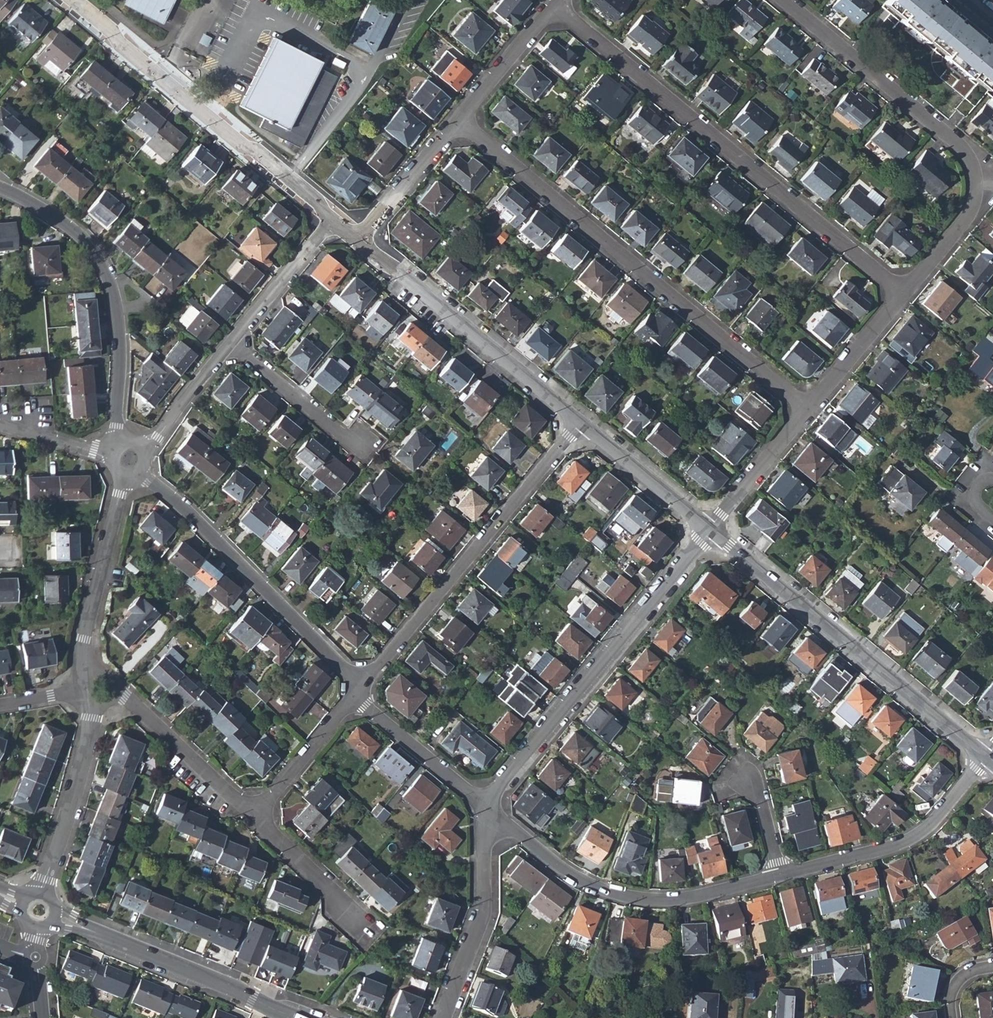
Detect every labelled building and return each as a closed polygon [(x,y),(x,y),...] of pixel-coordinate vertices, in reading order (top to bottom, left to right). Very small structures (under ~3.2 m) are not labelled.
[(15,1),(13,0),(0,0),(0,19),(15,1)] [(122,5),(161,24),(173,0),(124,0),(122,5)] [(492,11),(508,25),(527,3),(524,0),(501,0),(492,11)] [(588,2),(612,21),(629,0),(590,0),(588,2)] [(705,0),(702,4),(709,10),(717,0),(705,0)] [(740,29),(736,34),(744,42),(750,47),(756,40),(750,35),(764,19),(741,0),(737,0),(725,15),(740,29)] [(830,8),(835,12),(836,10),(854,25),(870,5),(864,0),(836,0),(830,8)] [(992,86),(992,46),(937,0),(885,0),(880,6),(987,93),(992,86)] [(367,1),(347,42),(370,53),(389,12),(367,1)] [(23,4),(7,24),(29,42),(45,22),(23,4)] [(469,13),(450,36),(469,52),(477,43),(479,45),(491,31),(469,13)] [(640,16),(623,36),(633,44),(635,42),(638,44),(637,45),(649,55),(665,35),(650,23),(649,24),(640,16)] [(776,28),(761,46),(786,66),(800,49),(793,44),(795,43),(776,28)] [(55,33),(50,29),(40,41),(45,45),(34,59),(42,65),(47,59),(58,69),(60,70),(78,49),(57,31),(55,33)] [(208,46),(213,37),(204,32),(199,41),(208,46)] [(273,37),(238,107),(262,119),(258,128),(301,149),(328,95),(337,77),(319,67),(322,62),(298,49),(273,37)] [(551,39),(538,55),(567,78),(574,69),(568,64),(574,56),(565,49),(564,50),(551,39)] [(673,49),(659,67),(681,86),(696,67),(689,62),(692,58),(677,46),(674,50),(673,49)] [(58,69),(47,59),(42,65),(54,74),(58,69)] [(86,89),(94,97),(96,93),(110,75),(92,60),(77,78),(88,86),(86,89)] [(451,60),(437,77),(454,92),(468,74),(451,60)] [(812,60),(798,75),(824,95),(837,79),(818,63),(817,64),(812,60)] [(528,68),(512,86),(531,102),(546,83),(528,68)] [(13,77),(19,82),(23,78),(17,73),(13,77)] [(698,87),(700,88),(711,75),(709,73),(698,87)] [(130,92),(110,75),(96,93),(115,109),(130,92)] [(700,88),(693,96),(716,114),(734,94),(711,75),(700,88)] [(600,77),(581,100),(609,122),(628,97),(615,85),(613,88),(609,85),(610,83),(600,77)] [(423,80),(406,101),(428,119),(445,98),(423,80)] [(846,92),(831,110),(846,122),(847,121),(857,129),(874,109),(854,93),(851,96),(846,92)] [(503,97),(491,112),(500,119),(498,120),(515,134),(528,118),(503,97)] [(982,105),(988,110),(992,114),(992,103),(987,98),(982,105)] [(132,125),(148,138),(163,119),(141,101),(123,123),(128,128),(132,125)] [(748,101),(730,122),(743,133),(741,135),(751,143),(770,120),(748,101)] [(992,139),(992,114),(988,110),(982,105),(967,122),(974,128),(976,125),(992,139)] [(642,106),(626,126),(651,146),(666,127),(642,106)] [(399,108),(382,127),(404,145),(420,125),(399,108)] [(16,124),(17,122),(0,109),(0,143),(16,124)] [(183,136),(163,119),(148,138),(139,149),(149,158),(154,153),(163,161),(183,136)] [(882,122),(868,139),(888,155),(886,157),(894,163),(912,140),(902,133),(900,136),(882,122)] [(16,124),(0,143),(0,144),(19,160),(36,140),(16,124)] [(779,135),(765,152),(774,160),(773,161),(785,171),(804,147),(799,142),(795,148),(779,135)] [(664,156),(670,162),(688,176),(703,157),(679,138),(664,156)] [(547,139),(533,156),(543,164),(542,166),(552,174),(567,156),(547,139)] [(32,166),(54,184),(68,166),(60,159),(66,151),(54,141),(47,149),(46,148),(32,166)] [(382,143),(364,164),(379,176),(397,154),(382,143)] [(199,144),(180,166),(201,184),(219,162),(209,154),(210,153),(199,144)] [(923,150),(904,174),(913,182),(914,180),(933,196),(941,186),(939,185),(946,176),(933,165),(936,161),(923,150)] [(454,156),(441,171),(468,193),(486,171),(470,158),(466,164),(454,156)] [(339,168),(326,185),(348,203),(367,179),(343,159),(337,166),(339,168)] [(666,168),(683,182),(688,176),(670,162),(666,168)] [(813,162),(798,181),(820,199),(836,180),(813,162)] [(576,163),(563,178),(571,185),(573,183),(586,193),(597,180),(576,163)] [(89,183),(68,166),(54,184),(74,201),(89,183)] [(235,169),(219,188),(238,204),(254,185),(235,169)] [(718,173),(702,192),(729,214),(745,195),(718,173)] [(851,187),(874,206),(879,200),(856,180),(851,187)] [(434,181),(417,202),(432,215),(449,194),(434,181)] [(603,187),(589,204),(611,222),(625,205),(603,187)] [(875,206),(874,206),(851,187),(835,206),(859,226),(875,206)] [(505,188),(494,201),(513,216),(521,207),(523,204),(524,203),(505,188)] [(103,190),(86,211),(105,227),(122,206),(103,190)] [(274,202),(260,219),(280,235),(294,217),(274,202)] [(741,224),(749,231),(751,230),(769,245),(783,228),(764,212),(766,210),(758,203),(741,224)] [(526,212),(521,207),(513,216),(508,223),(513,228),(526,212)] [(534,211),(518,231),(538,248),(555,228),(534,211)] [(633,211),(619,228),(641,246),(655,229),(633,211)] [(408,212),(393,230),(404,239),(400,243),(420,259),(438,236),(408,212)] [(888,215),(871,236),(885,247),(888,243),(906,257),(918,241),(901,227),(902,226),(888,215)] [(127,223),(137,231),(141,227),(131,218),(127,223)] [(0,223),(0,249),(16,248),(14,222),(0,223)] [(111,242),(130,258),(144,241),(146,239),(137,231),(127,223),(111,242)] [(36,227),(22,229),(22,237),(36,235),(36,227)] [(482,233),(475,227),(472,230),(480,236),(482,233)] [(253,228),(235,248),(262,270),(268,264),(261,258),(272,244),(253,228)] [(389,234),(400,243),(404,239),(393,230),(389,234)] [(747,234),(766,249),(769,245),(751,230),(749,231),(747,234)] [(216,231),(212,235),(219,241),(222,237),(223,236),(216,231)] [(495,239),(500,244),(506,237),(500,233),(495,239)] [(562,234),(548,252),(570,269),(584,252),(562,234)] [(664,234),(651,250),(660,257),(661,255),(675,266),(686,252),(664,234)] [(798,239),(784,255),(808,275),(822,259),(798,239)] [(164,257),(144,241),(130,258),(129,259),(150,275),(164,257)] [(32,246),(33,272),(59,270),(56,244),(32,246)] [(325,254),(309,273),(328,290),(344,270),(325,254)] [(963,291),(980,305),(990,293),(987,288),(992,282),(987,278),(992,270),(992,266),(979,254),(969,264),(963,260),(954,272),(960,277),(959,278),(968,286),(963,291)] [(696,255),(681,273),(702,291),(718,272),(696,255)] [(448,256),(434,272),(456,290),(469,273),(448,256)] [(183,272),(164,257),(150,275),(168,289),(183,272)] [(591,260),(575,280),(598,298),(613,278),(591,260)] [(243,261),(229,278),(246,291),(260,274),(243,261)] [(733,271),(712,298),(732,314),(743,300),(741,298),(746,291),(742,288),(747,282),(733,271)] [(353,277),(336,296),(357,313),(373,294),(353,277)] [(843,281),(830,298),(855,318),(866,305),(852,292),(854,290),(843,281)] [(939,281),(921,303),(941,319),(958,297),(939,281)] [(477,283),(467,295),(484,310),(494,297),(477,283)] [(622,283),(605,304),(611,309),(620,316),(626,322),(643,301),(622,283)] [(220,285),(205,303),(223,319),(239,300),(220,285)] [(72,291),(75,325),(96,323),(93,289),(72,291)] [(759,299),(743,319),(759,332),(775,311),(759,299)] [(379,301),(364,319),(380,333),(395,314),(379,301)] [(505,302),(493,317),(516,335),(528,320),(505,302)] [(201,342),(215,325),(198,310),(197,311),(190,306),(188,306),(178,319),(178,322),(184,327),(184,328),(201,342)] [(283,306),(260,334),(277,349),(301,320),(283,306)] [(620,316),(611,309),(607,314),(615,321),(620,316)] [(646,315),(632,332),(642,340),(645,336),(657,345),(673,326),(656,311),(650,318),(646,315)] [(824,311),(809,330),(828,346),(843,327),(824,311)] [(911,316),(892,339),(912,356),(931,333),(911,316)] [(395,338),(411,351),(425,335),(409,322),(395,338)] [(75,325),(78,358),(80,358),(99,356),(96,323),(75,325)] [(536,327),(523,343),(545,361),(557,345),(546,335),(549,331),(540,324),(537,328),(536,327)] [(681,333),(665,353),(674,360),(676,357),(689,367),(702,351),(681,333)] [(443,350),(425,335),(411,351),(409,354),(427,369),(443,350)] [(992,352),(992,345),(982,336),(970,350),(978,356),(969,368),(992,388),(992,365),(987,360),(992,352)] [(303,338),(286,357),(304,371),(319,351),(303,338)] [(177,341),(161,361),(178,374),(193,354),(177,341)] [(796,341),(781,360),(796,372),(798,372),(799,373),(801,373),(804,372),(806,371),(809,370),(818,359),(796,341)] [(567,350),(553,368),(562,376),(561,377),(574,387),(590,367),(567,350)] [(878,363),(867,377),(884,391),(896,377),(898,378),(905,370),(882,351),(875,359),(878,363)] [(151,407),(178,374),(161,361),(151,352),(141,364),(152,373),(135,393),(151,407)] [(40,357),(16,360),(18,383),(42,381),(40,357)] [(600,361),(595,357),(590,363),(595,367),(600,361)] [(710,357),(695,375),(716,393),(731,375),(710,357)] [(66,359),(67,366),(81,365),(80,358),(78,358),(66,359)] [(328,358),(312,378),(329,391),(345,372),(328,358)] [(451,358),(437,375),(455,390),(470,373),(451,358)] [(0,361),(0,385),(18,383),(16,360),(0,361)] [(67,366),(70,393),(92,391),(90,364),(81,365),(67,366)] [(229,371),(211,393),(228,408),(246,385),(229,371)] [(343,394),(363,409),(379,390),(360,374),(343,394)] [(598,375),(583,393),(592,400),(593,399),(597,402),(595,405),(603,412),(619,391),(598,375)] [(478,380),(460,402),(478,415),(495,394),(478,380)] [(850,391),(838,405),(848,413),(859,422),(877,402),(855,383),(849,391),(850,391)] [(403,409),(379,390),(363,409),(386,428),(403,409)] [(94,416),(92,391),(70,393),(72,417),(94,416)] [(749,391),(732,412),(752,428),(769,407),(749,391)] [(256,394),(239,416),(256,430),(273,408),(256,394)] [(631,395),(619,410),(629,419),(622,428),(632,436),(651,412),(631,395)] [(522,404),(507,422),(528,438),(543,420),(522,404)] [(843,416),(845,417),(848,413),(838,405),(835,409),(843,416)] [(833,412),(841,418),(843,416),(835,409),(833,412)] [(830,413),(814,432),(831,446),(846,427),(830,413)] [(282,415),(267,433),(284,447),(299,429),(282,415)] [(716,439),(710,448),(730,464),(743,448),(746,449),(752,441),(727,422),(715,438),(716,439)] [(657,423),(643,440),(664,456),(678,439),(657,423)] [(176,451),(193,465),(208,446),(221,430),(219,428),(214,435),(208,430),(206,433),(196,426),(176,451)] [(413,430),(392,456),(409,470),(430,444),(413,430)] [(503,432),(490,448),(508,463),(521,447),(503,432)] [(944,470),(955,457),(964,447),(949,435),(947,437),(940,432),(933,441),(939,446),(930,458),(944,470)] [(908,443),(899,436),(894,443),(903,450),(908,443)] [(299,474),(306,479),(310,474),(327,454),(308,438),(295,454),(307,464),(299,474)] [(808,443),(791,463),(812,480),(829,460),(808,443)] [(228,462),(208,446),(193,465),(213,481),(228,462)] [(11,471),(10,450),(0,451),(0,472),(11,471)] [(350,473),(327,454),(310,474),(316,479),(310,486),(318,492),(324,485),(334,493),(350,473)] [(696,457),(683,473),(703,489),(707,490),(711,489),(715,486),(718,484),(717,484),(722,477),(696,457)] [(484,458),(468,477),(485,491),(500,472),(484,458)] [(571,461),(554,481),(568,492),(585,472),(571,461)] [(891,465),(877,484),(908,509),(922,492),(891,465)] [(366,482),(357,493),(377,509),(397,484),(382,470),(369,485),(366,482)] [(783,470),(766,491),(787,509),(805,487),(783,470)] [(235,471),(219,492),(230,501),(233,498),(238,502),(253,484),(235,471)] [(606,472),(588,493),(608,509),(625,488),(606,472)] [(86,474),(57,476),(57,497),(57,499),(87,498),(86,474)] [(28,499),(57,497),(57,476),(27,477),(28,499)] [(261,482),(260,484),(249,497),(254,502),(239,521),(258,537),(274,517),(262,506),(264,503),(259,498),(265,490),(267,487),(261,482)] [(468,491),(454,507),(470,520),(484,504),(468,491)] [(585,497),(604,513),(608,509),(588,493),(585,497)] [(632,495),(619,511),(638,526),(651,510),(632,495)] [(759,499),(745,516),(760,528),(759,531),(771,541),(787,522),(759,499)] [(13,522),(12,500),(0,500),(0,523),(13,522)] [(534,505),(519,524),(533,536),(549,517),(534,505)] [(151,509),(138,524),(160,542),(172,527),(151,509)] [(935,545),(944,553),(952,543),(963,529),(938,509),(927,522),(942,535),(935,545)] [(438,512),(423,530),(446,549),(461,531),(438,512)] [(277,553),(293,533),(274,517),(258,537),(277,553)] [(293,533),(299,538),(308,527),(302,523),(293,533)] [(589,527),(580,537),(587,542),(595,533),(589,527)] [(651,528),(635,548),(652,561),(668,541),(651,528)] [(988,550),(963,529),(952,543),(977,564),(988,550)] [(604,535),(597,530),(595,533),(587,542),(593,547),(604,535)] [(53,533),(54,560),(77,559),(75,532),(53,533)] [(507,537),(493,554),(508,567),(522,550),(507,537)] [(166,558),(187,576),(190,572),(201,559),(181,542),(166,558)] [(422,543),(408,560),(425,575),(440,558),(422,543)] [(298,547),(280,570),(297,583),(315,561),(298,547)] [(510,569),(512,570),(527,553),(522,550),(508,567),(510,569)] [(499,582),(510,569),(508,567),(493,554),(475,576),(498,596),(505,588),(499,582)] [(810,554),(797,571),(814,585),(828,569),(810,554)] [(587,563),(577,555),(565,569),(575,577),(587,563)] [(202,582),(197,587),(203,592),(204,591),(219,573),(201,559),(190,572),(202,582)] [(395,563),(381,581),(400,596),(414,578),(395,563)] [(983,576),(992,585),(992,564),(983,576)] [(325,566),(307,589),(323,602),(341,580),(334,574),(335,573),(335,571),(334,570),(332,570),(331,571),(325,566)] [(642,566),(636,571),(643,576),(647,570),(642,566)] [(844,569),(825,594),(842,608),(861,584),(857,580),(861,575),(849,566),(845,570),(844,569)] [(564,592),(575,577),(565,569),(554,583),(564,592)] [(685,596),(694,602),(697,598),(718,615),(735,595),(706,571),(685,596)] [(186,578),(197,587),(202,582),(190,572),(187,576),(186,578)] [(239,590),(219,573),(204,591),(226,607),(239,590)] [(43,575),(44,602),(66,601),(65,574),(43,575)] [(600,580),(595,587),(618,606),(634,587),(618,574),(607,586),(600,580)] [(16,600),(15,577),(0,578),(0,601),(16,600)] [(904,589),(910,594),(918,584),(912,579),(904,589)] [(878,582),(861,603),(880,619),(898,598),(878,582)] [(470,589),(455,607),(474,623),(483,612),(489,617),(495,610),(470,589)] [(375,590),(359,610),(376,624),(392,604),(375,590)] [(579,604),(568,617),(593,637),(610,617),(594,603),(594,602),(584,594),(579,600),(579,604)] [(129,612),(110,632),(126,647),(158,613),(143,598),(142,599),(138,596),(125,609),(129,612)] [(694,602),(714,620),(718,615),(697,598),(694,602)] [(750,602),(738,616),(751,627),(763,613),(750,602)] [(227,630),(247,647),(251,643),(254,639),(268,622),(248,606),(227,630)] [(903,612),(882,636),(902,652),(923,628),(903,612)] [(777,615),(759,637),(776,651),(794,629),(777,615)] [(342,617),(332,629),(354,647),(364,635),(342,617)] [(440,636),(438,639),(452,651),(467,634),(449,618),(436,633),(440,636)] [(669,619),(652,639),(665,651),(682,630),(669,619)] [(269,662),(275,668),(291,648),(285,643),(287,641),(275,631),(276,629),(268,622),(254,639),(268,650),(274,655),(269,662)] [(568,623),(553,641),(575,659),(589,641),(568,623)] [(21,643),(25,667),(54,662),(50,637),(21,643)] [(805,638),(792,653),(810,667),(823,652),(805,638)] [(264,649),(268,650),(254,639),(251,643),(258,647),(261,649),(264,649)] [(436,664),(444,672),(449,666),(419,640),(403,660),(418,672),(426,661),(433,667),(436,664)] [(926,640),(911,659),(932,677),(940,668),(948,658),(926,640)] [(9,670),(4,648),(0,649),(0,671),(9,670)] [(644,649),(627,669),(640,681),(657,660),(644,649)] [(534,653),(525,665),(552,687),(566,669),(544,650),(539,657),(534,653)] [(148,672),(166,689),(181,673),(163,655),(148,672)] [(823,668),(834,677),(842,668),(831,659),(823,668)] [(296,682),(294,685),(295,685),(310,698),(327,677),(312,664),(302,676),(296,682)] [(433,667),(442,675),(444,672),(436,664),(433,667)] [(544,688),(515,664),(508,673),(510,675),(505,681),(507,683),(532,703),(537,697),(535,695),(537,693),(539,694),(544,688)] [(244,675),(233,665),(229,669),(240,679),(244,675)] [(475,678),(480,683),(491,670),(486,665),(475,678)] [(823,691),(830,698),(850,675),(842,668),(834,677),(823,668),(806,688),(818,697),(819,695),(823,691)] [(945,673),(940,668),(932,677),(938,681),(945,673)] [(955,670),(942,687),(961,703),(975,686),(955,670)] [(166,689),(185,707),(189,703),(200,691),(181,673),(166,689)] [(296,682),(302,676),(299,673),(295,673),(292,677),(293,680),(296,682)] [(425,694),(398,674),(384,691),(385,702),(405,718),(425,694)] [(243,683),(248,687),(252,683),(244,675),(240,679),(243,683)] [(618,678),(604,696),(620,709),(634,692),(618,678)] [(976,703),(984,710),(987,707),(992,711),(992,682),(976,703)] [(258,688),(252,683),(248,687),(254,693),(258,688)] [(532,703),(507,683),(496,696),(521,716),(526,710),(524,709),(526,706),(528,708),(532,703)] [(857,683),(843,700),(833,712),(837,715),(846,723),(850,726),(860,714),(865,707),(874,697),(857,683)] [(294,717),(310,698),(295,685),(279,705),(294,717)] [(272,695),(260,686),(258,688),(254,693),(261,700),(264,703),(265,703),(272,695)] [(220,706),(202,689),(200,691),(189,703),(185,707),(195,718),(201,714),(208,720),(220,706)] [(827,702),(830,698),(823,691),(819,695),(827,702)] [(696,721),(699,723),(712,735),(729,714),(709,697),(696,714),(696,721)] [(792,700),(786,708),(795,714),(801,707),(792,700)] [(217,725),(228,736),(236,727),(244,718),(225,701),(220,706),(208,720),(215,727),(217,725)] [(597,704),(581,722),(606,742),(621,724),(597,704)] [(883,706),(870,722),(887,736),(901,720),(883,706)] [(865,707),(860,714),(864,718),(870,711),(865,707)] [(506,711),(489,732),(503,743),(520,722),(506,711)] [(761,712),(742,734),(763,751),(782,729),(782,725),(771,716),(767,717),(761,712)] [(685,725),(688,721),(679,714),(676,718),(685,725)] [(696,727),(699,723),(696,721),(696,714),(689,722),(696,727)] [(474,733),(478,729),(470,723),(467,727),(459,720),(439,744),(450,753),(455,748),(480,768),(494,750),(474,733)] [(43,722),(31,749),(53,759),(64,731),(43,722)] [(223,741),(241,758),(254,743),(236,727),(228,736),(223,741)] [(354,727),(344,741),(365,758),(376,745),(354,727)] [(914,762),(915,761),(928,745),(930,744),(910,728),(895,747),(914,762)] [(573,732),(559,749),(583,769),(597,752),(573,732)] [(118,733),(106,762),(109,763),(130,771),(131,768),(135,769),(139,761),(136,758),(142,742),(118,733)] [(263,734),(258,740),(269,750),(274,744),(263,734)] [(700,738),(684,757),(706,775),(722,756),(700,738)] [(269,750),(258,740),(254,743),(241,758),(259,775),(276,757),(269,750)] [(915,761),(919,764),(932,748),(928,745),(915,761)] [(388,747),(374,764),(396,782),(410,766),(388,747)] [(776,754),(782,781),(802,777),(801,770),(807,768),(802,747),(776,754)] [(31,749),(21,775),(43,784),(53,759),(31,749)] [(859,767),(868,773),(876,759),(867,754),(859,767)] [(550,759),(536,776),(553,789),(567,772),(550,759)] [(109,763),(100,786),(104,788),(124,796),(134,773),(130,771),(109,763)] [(916,780),(919,782),(912,790),(924,800),(931,792),(932,794),(949,773),(937,763),(926,777),(922,773),(916,780)] [(32,811),(43,784),(21,775),(10,802),(32,811)] [(419,775),(401,797),(420,812),(438,790),(419,775)] [(319,778),(301,796),(308,802),(325,819),(342,801),(319,778)] [(673,787),(671,801),(695,804),(697,780),(674,778),(673,787)] [(891,786),(887,792),(892,797),(897,791),(903,784),(899,781),(893,788),(891,786)] [(545,815),(554,803),(530,784),(512,805),(538,828),(547,816),(545,815)] [(667,801),(671,801),(673,787),(666,786),(664,797),(667,801)] [(114,818),(124,796),(104,788),(94,810),(114,818)] [(902,795),(897,791),(892,797),(897,801),(902,795)] [(155,812),(176,821),(182,807),(184,802),(162,793),(155,812)] [(640,815),(645,803),(634,794),(633,796),(631,802),(628,810),(640,815)] [(863,816),(881,831),(889,821),(894,825),(904,813),(881,794),(863,816)] [(979,812),(988,820),(986,823),(992,828),(992,796),(979,812)] [(791,828),(796,849),(818,843),(807,800),(791,804),(793,814),(784,816),(787,829),(791,828)] [(307,837),(325,819),(308,802),(290,821),(307,837)] [(376,803),(369,812),(374,817),(382,807),(376,803)] [(547,816),(548,817),(557,806),(554,803),(545,815),(547,816)] [(186,840),(195,843),(201,827),(206,817),(182,807),(176,821),(173,829),(188,834),(186,840)] [(387,812),(382,807),(374,817),(379,822),(387,812)] [(443,807),(419,837),(433,848),(437,842),(449,852),(460,838),(449,829),(458,818),(443,807)] [(94,810),(85,833),(87,834),(109,843),(118,820),(114,818),(94,810)] [(721,815),(729,844),(749,839),(741,810),(721,815)] [(823,821),(829,844),(857,837),(854,821),(852,822),(849,815),(823,821)] [(0,834),(0,853),(19,860),(28,838),(2,827),(0,834)] [(201,851),(216,857),(222,840),(224,836),(201,827),(195,843),(190,854),(198,856),(201,851)] [(589,827),(575,851),(596,863),(610,839),(589,827)] [(627,831),(613,868),(627,874),(629,870),(639,873),(645,857),(641,855),(647,839),(627,831)] [(87,834),(77,857),(80,859),(102,868),(111,844),(109,843),(87,834)] [(715,837),(705,839),(708,850),(695,854),(692,845),(683,848),(686,865),(697,862),(701,877),(711,875),(710,872),(724,869),(715,837)] [(222,866),(236,872),(244,854),(246,849),(222,840),(216,857),(214,861),(222,865),(222,866)] [(951,864),(960,878),(984,860),(973,846),(968,840),(959,847),(958,850),(962,855),(951,864)] [(335,862),(351,877),(366,860),(350,846),(335,862)] [(264,863),(244,854),(236,872),(257,880),(264,863)] [(508,875),(534,895),(546,879),(515,855),(506,866),(512,870),(508,875)] [(657,860),(659,881),(682,879),(680,858),(657,860)] [(91,896),(103,868),(102,868),(80,859),(71,882),(74,890),(91,896)] [(351,877),(369,893),(384,877),(366,860),(351,877)] [(882,872),(892,902),(901,899),(898,890),(912,885),(904,861),(896,863),(896,865),(887,869),(888,870),(882,872)] [(934,898),(960,878),(951,864),(923,885),(934,898)] [(847,876),(852,896),(874,890),(870,871),(847,876)] [(402,890),(386,875),(384,877),(369,893),(385,909),(402,890)] [(273,879),(266,898),(299,910),(305,895),(296,892),(296,888),(273,879)] [(555,885),(546,879),(534,895),(528,902),(551,920),(567,899),(553,888),(555,885)] [(836,879),(813,885),(820,916),(844,910),(836,879)] [(118,903),(140,912),(149,890),(149,889),(128,880),(118,903)] [(569,896),(555,885),(553,888),(567,899),(569,896)] [(779,894),(787,927),(810,921),(807,911),(806,911),(800,888),(779,894)] [(172,899),(149,890),(140,912),(163,921),(171,900),(172,899)] [(745,906),(750,925),(774,918),(768,896),(751,901),(752,904),(745,906)] [(436,897),(425,923),(447,931),(457,906),(436,897)] [(195,909),(171,900),(163,921),(186,931),(195,909)] [(711,911),(719,942),(743,936),(735,905),(711,911)] [(597,916),(576,908),(566,931),(588,941),(589,937),(596,939),(601,922),(596,920),(597,916)] [(186,931),(208,940),(217,918),(195,909),(186,931)] [(239,925),(218,916),(217,918),(208,940),(230,948),(239,925)] [(501,926),(506,931),(513,921),(508,917),(501,926)] [(964,918),(935,934),(942,946),(944,948),(947,949),(950,949),(960,944),(961,947),(966,945),(967,946),(977,941),(964,918)] [(246,928),(237,951),(235,955),(288,976),(297,955),(267,943),(272,929),(249,919),(246,928)] [(609,919),(606,941),(619,943),(619,947),(640,949),(641,946),(658,949),(660,948),(663,948),(665,947),(667,945),(667,943),(668,941),(668,939),(667,937),(666,934),(664,933),(662,932),(660,931),(660,926),(643,924),(643,922),(622,920),(622,921),(609,919)] [(897,922),(900,931),(908,928),(905,919),(897,922)] [(897,920),(889,923),(890,926),(892,934),(900,931),(897,922),(897,920)] [(246,928),(239,925),(230,948),(237,951),(246,928)] [(679,927),(681,957),(704,955),(702,926),(679,927)] [(883,928),(885,936),(892,934),(890,926),(883,928)] [(316,971),(319,963),(338,971),(346,951),(327,943),(330,935),(316,929),(302,965),(316,971)] [(422,937),(411,964),(431,972),(442,945),(422,937)] [(588,941),(579,937),(577,942),(586,946),(588,941)] [(813,944),(788,951),(790,960),(810,955),(816,953),(824,951),(820,937),(812,939),(813,944)] [(493,948),(485,970),(504,977),(512,957),(493,948)] [(63,970),(92,983),(99,967),(93,964),(94,962),(71,952),(63,970)] [(817,961),(816,953),(810,955),(810,977),(833,974),(834,985),(864,981),(860,956),(817,961)] [(762,955),(753,957),(756,969),(764,966),(762,955)] [(106,970),(99,967),(92,983),(90,987),(122,1001),(132,978),(107,967),(106,970)] [(749,973),(751,980),(773,975),(771,967),(749,973)] [(911,967),(905,998),(928,1003),(934,972),(911,967)] [(10,1012),(21,987),(9,982),(10,979),(7,978),(9,972),(0,968),(0,1008),(10,1012)] [(359,982),(352,1001),(376,1009),(385,984),(363,977),(361,983),(359,982)] [(133,1004),(165,1017),(166,1014),(174,997),(163,992),(164,989),(143,981),(133,1004)] [(479,985),(471,1007),(492,1015),(498,1000),(501,993),(479,985)] [(776,988),(774,1017),(791,1017),(792,1000),(790,999),(791,989),(776,988)] [(391,1014),(400,1017),(414,1017),(422,998),(401,989),(391,1014)] [(978,1017),(992,1017),(992,993),(975,995),(978,1017)] [(689,1017),(713,1017),(715,996),(691,994),(689,1017)] [(174,997),(166,1014),(177,1017),(195,1017),(201,1005),(181,997),(180,999),(174,997)] [(492,1015),(496,1017),(501,1015),(505,1006),(503,1001),(498,1000),(492,1015)] [(237,1017),(233,1016),(233,1017),(228,1015),(230,1011),(218,1006),(214,1017),(240,1017),(237,1017)]
